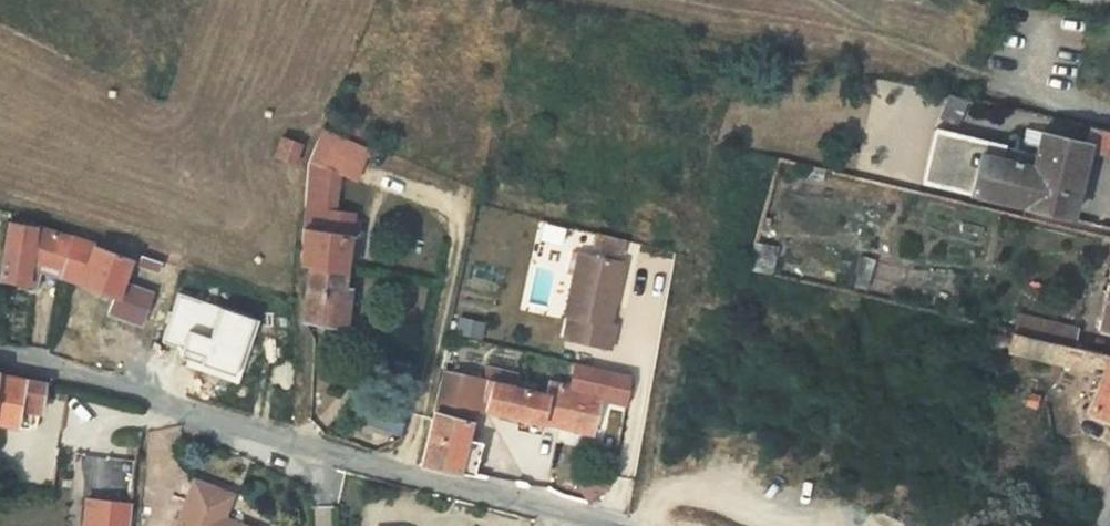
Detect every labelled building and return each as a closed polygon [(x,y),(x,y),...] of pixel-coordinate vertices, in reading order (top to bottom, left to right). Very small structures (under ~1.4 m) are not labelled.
[(1109,10),(1109,0),(1076,0),(1109,10)] [(970,100),(947,95),(939,118),(958,126),(970,100)] [(355,182),(369,150),(335,136),(341,121),(331,117),(325,131),(322,130),(308,163),(306,196),(305,218),(301,262),(310,264),(345,270),(352,213),(325,209),(316,208),(322,169),(330,172),(355,182)] [(350,139),(356,122),(351,120),(344,136),(350,139)] [(368,137),(371,128),(361,123),(358,132),(368,137)] [(1089,128),(1086,143),(1085,149),(1109,154),(1109,133),(1089,128)] [(1085,149),(1086,143),(1039,132),(1034,149),(1021,146),(1020,150),(934,131),(922,181),(1069,215),(1085,149)] [(293,164),(300,143),(281,136),(273,156),(293,164)] [(316,208),(325,209),(330,172),(322,169),(316,208)] [(63,266),(67,240),(67,237),(36,227),(10,223),(1,280),(26,282),(29,267),(30,255),(63,266)] [(63,266),(61,278),(117,296),(122,282),(130,260),(67,240),(63,266)] [(747,269),(772,275),(777,254),(753,247),(751,254),(747,269)] [(747,269),(751,254),(737,250),(733,266),(747,269)] [(871,285),(879,256),(866,252),(858,282),(871,285)] [(588,255),(577,253),(572,275),(583,277),(588,255)] [(30,255),(29,267),(61,278),(63,266),(30,255)] [(607,324),(620,262),(588,255),(583,277),(572,275),(563,316),(567,317),(562,338),(607,348),(612,325),(607,324)] [(345,270),(310,264),(303,320),(338,326),(338,322),(343,287),(345,270)] [(1098,331),(1109,333),(1109,277),(1098,331)] [(122,282),(117,296),(110,315),(141,326),(153,293),(122,282)] [(343,287),(338,322),(348,323),(349,313),(352,288),(343,287)] [(165,342),(204,355),(201,364),(237,376),(256,321),(181,296),(165,342)] [(354,314),(349,313),(348,323),(347,326),(355,327),(357,326),(359,324),(360,322),(360,319),(359,317),(357,315),(354,314)] [(1045,327),(1041,339),(1074,347),(1078,330),(1046,322),(1045,327)] [(1041,339),(1045,327),(1037,325),(1035,338),(1041,339)] [(1012,332),(1006,331),(1002,343),(1008,345),(1012,332)] [(1041,339),(1035,338),(1012,332),(1008,345),(1007,352),(1040,360),(1088,372),(1090,365),(1104,369),(1087,415),(1109,423),(1109,357),(1108,356),(1109,355),(1074,347),(1041,339)] [(573,363),(568,385),(601,395),(625,400),(630,375),(573,363)] [(485,367),(482,376),(492,379),(485,410),(592,433),(601,395),(568,385),(550,381),(546,394),(514,387),(517,374),(485,367)] [(492,379),(482,376),(443,369),(433,411),(470,422),(485,410),(492,379)] [(30,427),(31,413),(40,414),(45,382),(0,374),(0,421),(30,427)] [(1034,395),(1032,396),(1030,396),(1028,396),(1027,397),(1026,398),(1024,400),(1024,403),(1025,405),(1027,407),(1030,408),(1032,409),(1034,408),(1036,406),(1037,404),(1038,401),(1037,399),(1036,397),(1034,395)] [(398,432),(405,413),(372,402),(365,420),(398,432)] [(470,422),(433,411),(422,464),(450,470),(458,443),(464,444),(466,438),(470,422)] [(374,450),(376,450),(401,436),(367,425),(360,446),(374,450)] [(458,443),(450,470),(466,472),(474,441),(466,438),(464,444),(458,443)] [(221,519),(230,497),(196,484),(179,525),(239,525),(221,519)] [(134,503),(91,499),(88,525),(131,525),(134,503)]
